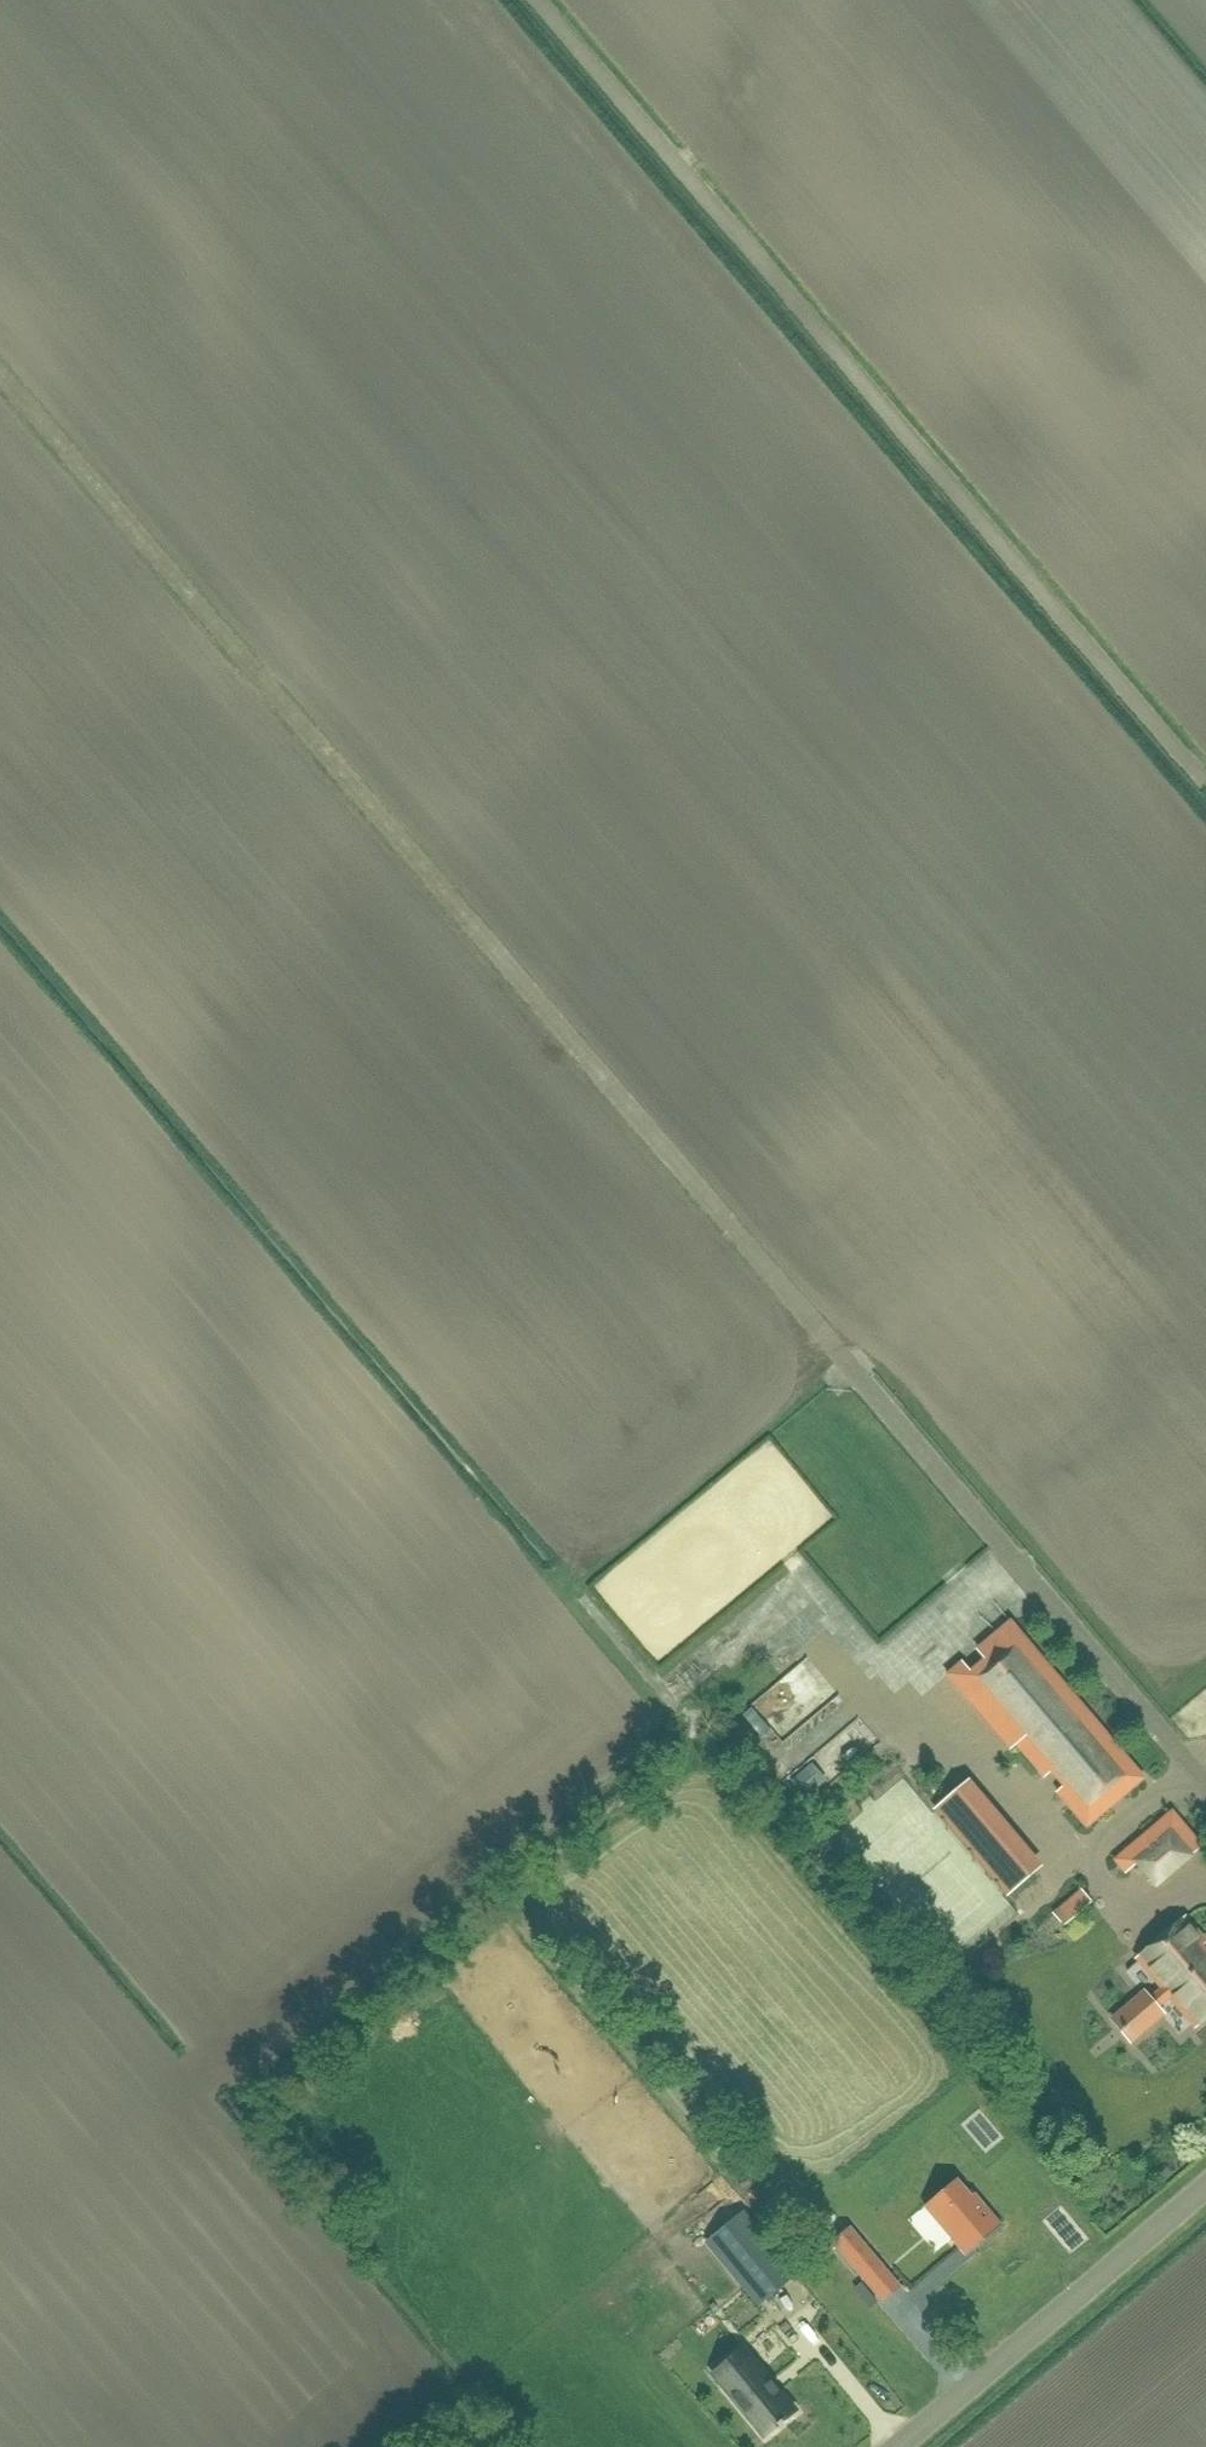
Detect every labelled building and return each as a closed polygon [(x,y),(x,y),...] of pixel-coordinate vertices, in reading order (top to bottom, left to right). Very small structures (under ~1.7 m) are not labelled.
[(1015,1745),(1044,1778),(1051,1771),(1064,1786),(1056,1793),(1086,1828),(1144,1779),(1010,1622),(1009,1623),(1014,1629),(981,1657),(985,1661),(970,1674),(961,1663),(947,1676),(1010,1750),(1015,1745)] [(811,1722),(841,1696),(811,1661),(779,1688),(792,1702),(773,1718),(785,1731),(804,1714),(811,1722)] [(833,1747),(819,1763),(837,1778),(850,1762),(833,1747)] [(804,1798),(832,1782),(817,1757),(789,1774),(804,1798)] [(935,1811),(1007,1896),(1036,1871),(964,1786),(935,1811)] [(1202,1847),(1172,1812),(1114,1861),(1125,1874),(1137,1865),(1155,1887),(1202,1847)] [(1091,1904),(1081,1891),(1057,1912),(1067,1924),(1091,1904)] [(1137,1959),(1163,1988),(1149,2001),(1146,1997),(1130,2010),(1144,2026),(1159,2013),(1156,2009),(1170,1997),(1196,2027),(1205,2018),(1205,1960),(1197,1949),(1204,1943),(1183,1919),(1137,1959)] [(952,2213),(938,2225),(959,2250),(967,2242),(973,2250),(1002,2226),(974,2193),(971,2196),(957,2179),(937,2196),(952,2213)] [(711,2237),(765,2302),(796,2277),(742,2212),(711,2237)] [(851,2224),(832,2239),(882,2300),(901,2285),(851,2224)] [(713,2374),(722,2385),(765,2437),(777,2427),(779,2428),(784,2424),(782,2423),(795,2412),(779,2393),(780,2392),(779,2391),(778,2392),(770,2383),(771,2382),(770,2381),(769,2381),(743,2349),(724,2364),(713,2374)]
